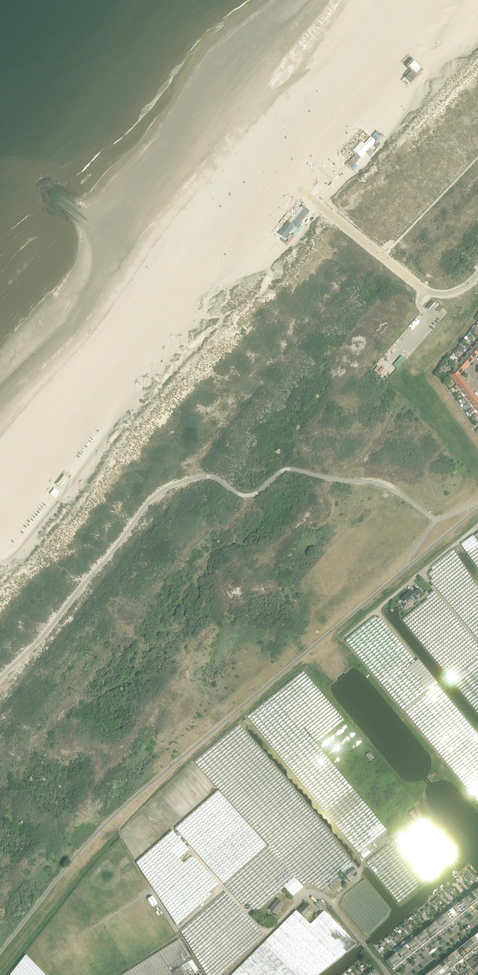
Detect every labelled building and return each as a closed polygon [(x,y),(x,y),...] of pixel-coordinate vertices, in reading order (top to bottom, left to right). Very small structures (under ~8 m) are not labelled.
[(462,49),(473,38),(468,33),(458,45),(462,49)] [(415,62),(411,67),(413,70),(406,78),(411,83),(424,70),(419,64),(418,65),(415,62)] [(380,147),(371,138),(364,145),(367,148),(357,159),(361,163),(371,152),(373,154),(380,147)] [(300,220),(296,216),(258,257),(267,265),(304,225),(300,220)] [(471,348),(466,353),(473,360),(477,355),(471,348)] [(461,359),(462,361),(463,360),(469,365),(473,360),(466,353),(461,359)] [(401,356),(393,365),(397,368),(405,359),(401,356)] [(454,363),(455,364),(456,363),(464,370),(469,365),(463,360),(462,361),(460,364),(456,360),(454,363)] [(455,369),(450,375),(459,376),(464,370),(456,363),(455,364),(453,367),(455,369)] [(450,375),(457,385),(458,386),(464,381),(459,376),(450,375)] [(459,388),(461,391),(462,392),(468,387),(464,381),(458,386),(457,385),(455,386),(455,387),(457,389),(459,388)] [(463,393),(465,396),(466,397),(472,393),(468,387),(462,392),(461,391),(459,392),(461,394),(461,395),(463,393)] [(465,400),(467,399),(469,402),(470,403),(476,398),(472,393),(466,397),(465,396),(463,397),(464,398),(465,400)] [(472,409),(473,410),(477,406),(477,400),(476,398),(470,403),(469,402),(466,404),(468,407),(470,406),(472,409)] [(477,413),(477,406),(473,410),(472,409),(466,414),(468,417),(476,410),(477,413)] [(74,476),(66,470),(49,494),(56,500),(74,476)] [(474,537),(473,536),(461,545),(477,567),(477,542),(474,537)] [(474,583),(453,550),(431,567),(433,570),(428,574),(433,579),(430,581),(477,639),(477,589),(474,583)] [(411,590),(409,592),(409,593),(402,599),(405,603),(403,605),(406,609),(409,606),(408,604),(413,600),(414,601),(418,599),(417,598),(419,596),(421,599),(424,596),(419,590),(416,592),(416,594),(415,595),(411,590)] [(433,591),(426,597),(428,599),(403,620),(451,679),(477,657),(477,646),(433,591)] [(443,692),(442,692),(431,702),(425,694),(429,691),(409,667),(415,662),(379,617),(377,619),(375,616),(345,640),(404,711),(405,711),(477,801),(477,800),(477,736),(443,692)] [(341,654),(338,656),(345,665),(348,663),(341,654)] [(418,659),(415,662),(409,667),(429,691),(425,694),(431,702),(442,692),(436,685),(438,684),(418,659)] [(477,660),(452,680),(477,713),(477,661),(477,660)] [(247,716),(311,794),(359,853),(387,831),(316,743),(327,734),(344,720),(311,681),(303,671),(276,693),(275,694),(247,716)] [(343,722),(329,734),(317,743),(322,750),(350,728),(346,723),(344,723),(343,722)] [(330,885),(337,880),(336,878),(338,877),(336,874),(340,870),(350,862),(321,824),(311,811),(238,725),(194,762),(252,828),(253,828),(268,845),(267,846),(295,878),(296,877),(303,885),(306,882),(311,884),(322,890),(329,883),(330,885)] [(329,758),(356,736),(351,729),(323,751),(329,758)] [(335,766),(363,744),(358,737),(330,760),(335,766)] [(366,755),(370,761),(374,758),(370,752),(366,755)] [(217,791),(216,792),(174,829),(198,856),(199,857),(223,884),(266,846),(243,819),(217,791)] [(416,822),(422,817),(415,809),(409,814),(416,822)] [(426,877),(451,856),(448,851),(450,850),(424,818),(396,840),(426,877)] [(172,851),(182,843),(171,831),(136,863),(177,925),(211,894),(209,892),(218,884),(194,858),(190,857),(183,863),(178,858),(172,851)] [(367,862),(397,900),(399,902),(427,879),(425,877),(395,840),(367,862)] [(172,851),(178,858),(188,850),(182,843),(172,851)] [(255,912),(284,887),(295,878),(267,846),(224,885),(243,906),(247,903),(255,912)] [(364,858),(370,853),(367,849),(361,854),(364,858)] [(350,863),(350,862),(340,870),(347,879),(356,871),(350,863)] [(467,869),(465,871),(468,875),(472,880),(474,878),(467,869)] [(303,887),(295,878),(284,887),(286,889),(285,889),(292,896),(303,887)] [(337,880),(330,885),(329,886),(334,892),(336,890),(338,892),(343,888),(340,883),(341,881),(339,878),(337,880)] [(386,916),(389,910),(365,879),(345,895),(340,905),(364,934),(366,932),(368,934),(386,916)] [(448,896),(454,893),(450,886),(444,890),(448,896)] [(263,935),(225,892),(180,931),(207,974),(219,974),(263,935)] [(468,895),(475,904),(476,903),(477,901),(477,898),(473,892),(468,895)] [(463,899),(470,908),(474,905),(476,907),(477,905),(476,903),(475,904),(468,895),(467,893),(462,897),(464,899),(463,899)] [(153,896),(147,899),(152,907),(157,904),(153,896)] [(275,915),(284,904),(278,899),(269,910),(275,915)] [(467,911),(470,908),(463,899),(459,903),(465,912),(467,911)] [(320,911),(325,907),(320,901),(315,904),(320,911)] [(304,917),(312,909),(306,903),(298,911),(304,917)] [(459,903),(454,907),(461,915),(464,913),(466,915),(469,913),(467,911),(465,912),(459,903)] [(452,905),(447,908),(456,919),(457,918),(461,915),(454,907),(452,905)] [(447,908),(442,912),(451,923),(454,920),(456,923),(459,921),(457,918),(456,919),(447,908)] [(311,923),(310,924),(296,910),(264,942),(232,974),(317,974),(346,952),(314,920),(311,923)] [(324,911),(314,920),(346,952),(356,944),(324,911)] [(442,912),(437,916),(446,927),(447,926),(451,923),(442,912)] [(437,916),(432,920),(441,931),(445,928),(447,930),(449,928),(447,926),(446,927),(437,916)] [(428,924),(429,926),(430,926),(436,935),(438,934),(441,931),(432,920),(428,924)] [(430,926),(429,926),(425,930),(431,939),(435,936),(437,938),(439,936),(438,934),(436,935),(430,926)] [(425,930),(420,934),(427,943),(428,942),(431,939),(425,930)] [(420,934),(415,938),(422,946),(425,944),(427,946),(430,944),(428,942),(427,943),(420,934)] [(413,935),(408,939),(410,942),(417,950),(418,949),(419,949),(422,946),(415,938),(413,935)] [(172,973),(182,966),(185,971),(191,967),(194,972),(198,970),(192,960),(191,960),(178,940),(123,974),(173,974),(172,973)] [(470,940),(466,943),(472,951),(477,948),(470,940)] [(410,942),(405,946),(412,954),(415,952),(416,951),(418,954),(420,952),(418,949),(417,950),(410,942)] [(466,943),(462,947),(468,955),(472,951),(466,943)] [(401,950),(407,958),(409,957),(409,956),(412,954),(405,946),(401,950)] [(394,951),(396,953),(402,962),(406,959),(408,961),(410,959),(409,957),(407,958),(401,950),(399,947),(394,951)] [(464,958),(468,955),(462,947),(458,950),(464,958)] [(456,951),(452,954),(458,962),(463,959),(456,951)] [(402,962),(396,953),(391,957),(398,966),(399,965),(402,962)] [(460,965),(458,962),(452,954),(448,958),(454,966),(457,964),(458,966),(460,965)] [(26,955),(10,974),(45,974),(26,955)] [(396,967),(398,969),(401,967),(399,965),(398,966),(391,957),(389,955),(384,959),(393,970),(396,967)] [(448,958),(444,961),(450,969),(454,966),(448,958)] [(444,961),(439,965),(446,973),(450,969),(444,961)] [(435,968),(441,974),(445,974),(447,974),(446,973),(439,965),(435,968)] [(185,971),(182,966),(172,973),(173,974),(187,974),(185,971)]
